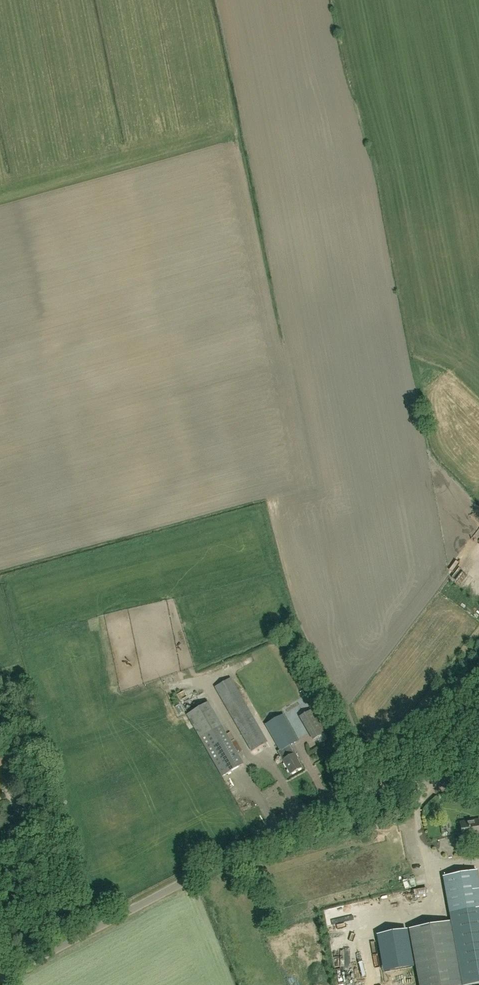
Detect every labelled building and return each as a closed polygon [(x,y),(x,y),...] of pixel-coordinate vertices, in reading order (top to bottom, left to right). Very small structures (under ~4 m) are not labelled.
[(167,680),(168,688),(187,684),(185,676),(167,680)] [(231,678),(215,687),(252,752),(267,743),(231,678)] [(243,765),(221,726),(208,703),(187,715),(222,777),(243,765)] [(171,707),(176,714),(181,711),(176,704),(171,707)] [(312,710),(301,717),(314,739),(325,733),(312,710)] [(287,723),(271,732),(281,750),(278,752),(283,760),(291,775),(302,768),(297,758),(297,757),(295,753),(294,753),(290,746),(298,741),(287,723)] [(409,866),(402,867),(404,877),(411,876),(409,866)] [(420,984),(467,984),(478,983),(478,881),(477,871),(443,877),(451,921),(409,929),(420,984)] [(408,880),(403,881),(405,890),(410,888),(410,889),(417,887),(414,878),(412,879),(408,880)]
